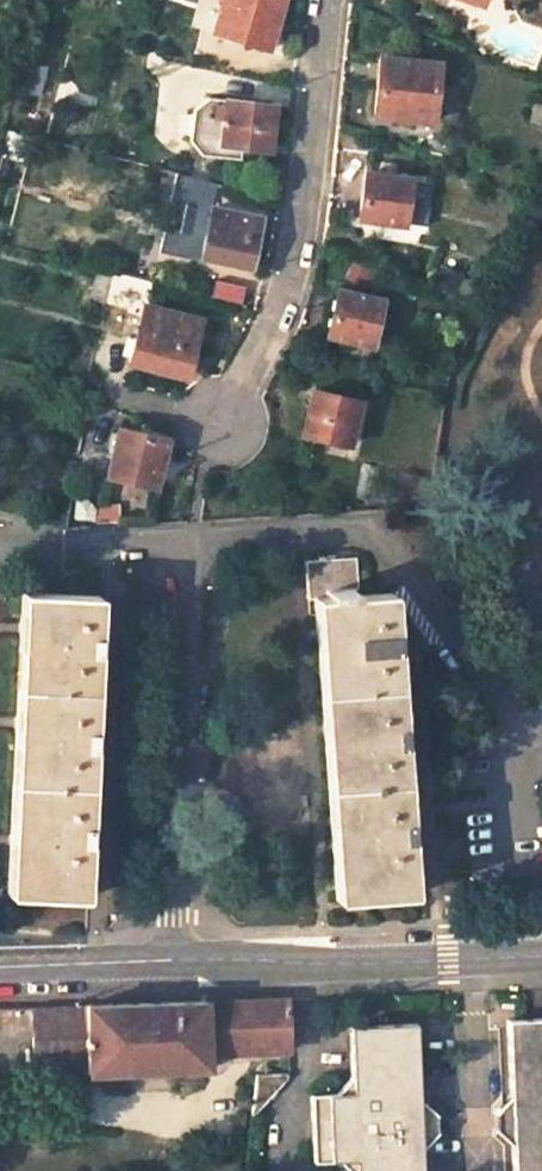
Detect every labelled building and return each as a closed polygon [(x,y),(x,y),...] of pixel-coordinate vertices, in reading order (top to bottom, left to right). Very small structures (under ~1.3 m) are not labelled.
[(281,0),(221,0),(210,35),(265,51),(281,0)] [(431,122),(438,67),(381,59),(373,116),(431,122)] [(46,73),(32,69),(26,95),(41,98),(46,73)] [(273,107),(223,103),(205,101),(191,113),(188,145),(201,159),(240,162),(241,150),(269,153),(273,107)] [(530,106),(525,124),(541,127),(541,109),(530,106)] [(0,159),(0,161),(25,167),(31,141),(6,135),(0,159)] [(408,181),(365,173),(357,217),(400,225),(408,181)] [(262,220),(213,209),(204,256),(253,265),(262,220)] [(190,293),(154,284),(149,309),(183,319),(190,293)] [(373,346),(383,303),(339,293),(329,336),(373,346)] [(199,323),(183,319),(149,309),(145,308),(133,365),(186,378),(199,323)] [(350,445),(361,403),(313,391),(303,433),(350,445)] [(158,488),(169,442),(122,431),(112,476),(158,488)] [(360,592),(357,557),(307,561),(309,596),(317,595),(334,897),(409,894),(406,840),(401,750),(395,651),(392,591),(360,592)] [(98,596),(24,592),(8,894),(83,896),(86,847),(90,751),(95,655),(98,596)] [(87,1074),(211,1070),(211,1052),(287,1051),(287,1000),(150,1004),(32,1007),(33,1069),(87,1066),(87,1074)] [(509,1018),(511,1094),(512,1102),(521,1111),(521,1127),(513,1136),(513,1145),(514,1170),(541,1170),(541,1017),(509,1018)] [(403,1115),(415,1106),(415,1097),(413,1022),(380,1023),(348,1025),(350,1076),(334,1092),(308,1092),(309,1161),(336,1160),(347,1170),(418,1170),(417,1148),(417,1136),(403,1127),(403,1115)] [(264,1102),(280,1085),(287,1072),(254,1073),(251,1102),(264,1102)] [(495,1112),(496,1129),(513,1145),(513,1136),(521,1127),(521,1111),(512,1102),(511,1094),(495,1112)] [(417,1148),(433,1131),(432,1113),(415,1097),(415,1106),(403,1115),(403,1127),(417,1136),(417,1148)]
